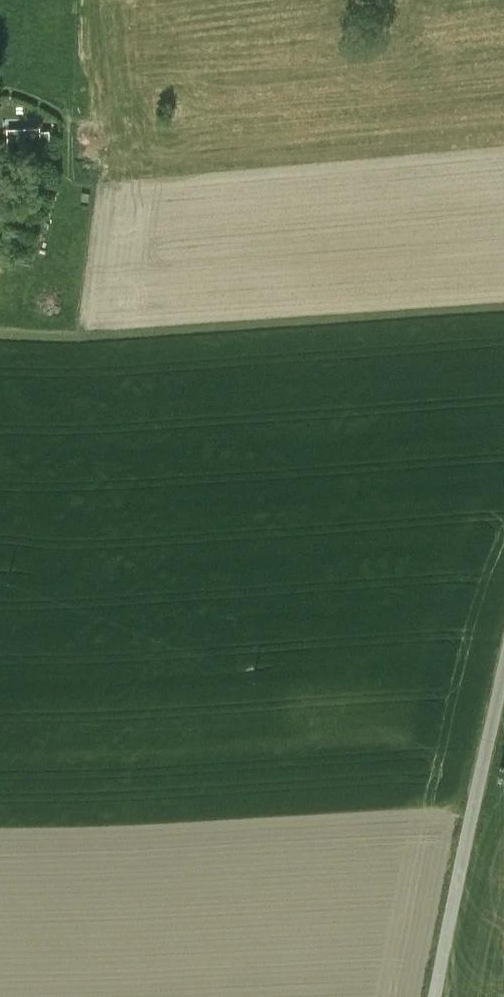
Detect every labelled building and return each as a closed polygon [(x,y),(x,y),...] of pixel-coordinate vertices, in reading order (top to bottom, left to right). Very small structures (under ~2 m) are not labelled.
[(13,125),(13,143),(51,142),(50,124),(13,125)]
